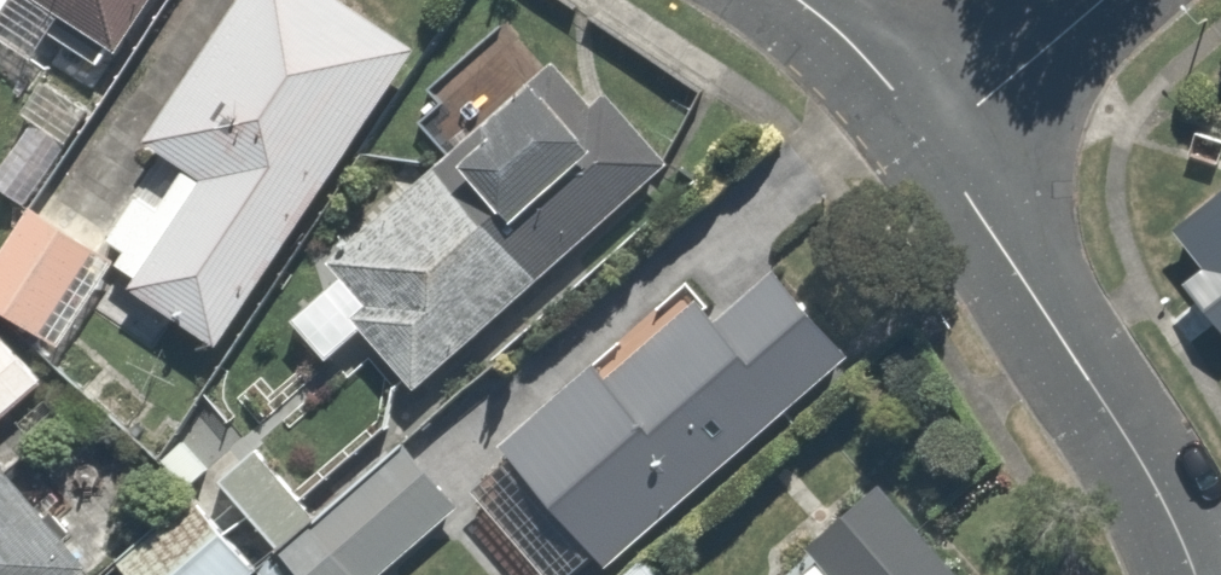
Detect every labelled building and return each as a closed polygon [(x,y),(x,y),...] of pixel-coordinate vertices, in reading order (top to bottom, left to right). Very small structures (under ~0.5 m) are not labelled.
[(14,0),(0,0),(0,21),(14,0)] [(105,20),(119,0),(76,0),(105,20)] [(343,0),(225,0),(132,128),(192,172),(125,264),(217,331),(419,55),(343,0)] [(581,102),(537,54),(319,258),(346,287),(325,307),(415,402),(670,163),(598,86),(581,102)] [(1188,214),(1220,256),(1220,187),(1188,214)] [(25,197),(0,234),(0,302),(65,347),(122,264),(25,197)] [(669,268),(482,431),(588,552),(775,390),(669,268)] [(38,380),(0,331),(0,409),(38,380)] [(209,466),(297,574),(382,574),(373,564),(448,504),(390,431),(307,498),(253,431),(209,466)] [(91,550),(4,452),(0,456),(0,574),(62,574),(91,550)] [(809,574),(976,574),(859,461),(777,544),(809,574)] [(108,552),(127,574),(219,574),(252,548),(197,480),(108,552)] [(614,574),(667,574),(641,548),(614,574)]
